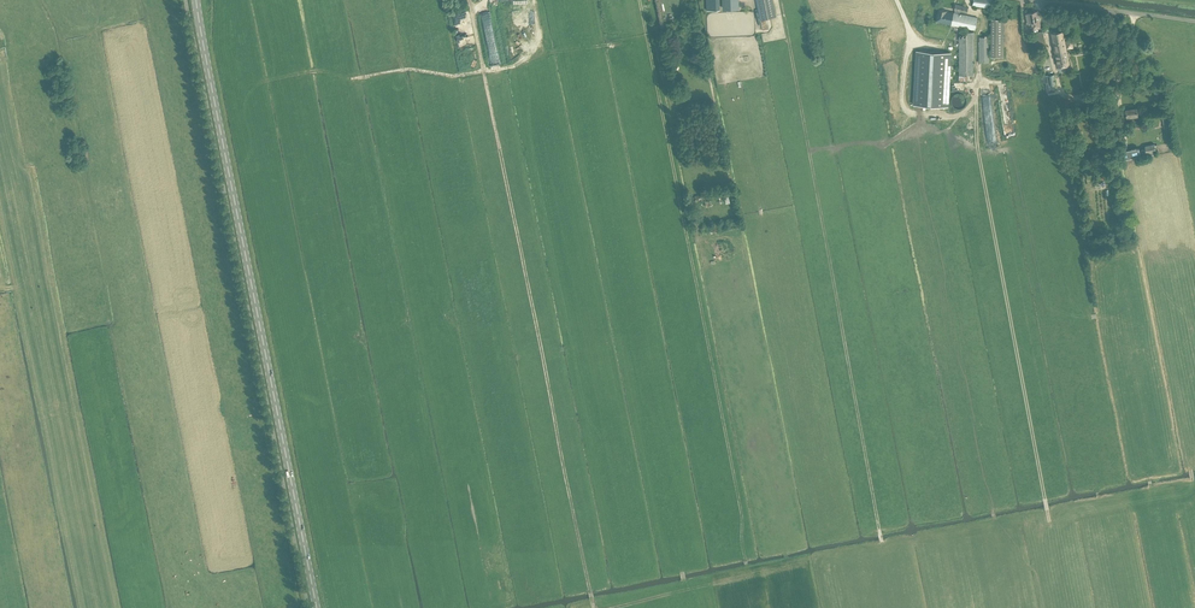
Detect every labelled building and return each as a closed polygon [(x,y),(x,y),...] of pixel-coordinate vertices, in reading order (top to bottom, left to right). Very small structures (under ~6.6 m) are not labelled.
[(706,11),(719,10),(719,0),(706,0),(706,11)] [(737,9),(737,0),(723,0),(723,10),(737,9)] [(773,0),(756,0),(760,19),(776,16),(773,0)] [(938,9),(936,21),(975,29),(978,18),(960,14),(960,11),(967,13),(968,7),(956,5),(955,10),(955,13),(938,9)] [(1028,13),(1026,14),(1028,23),(1031,22),(1033,29),(1040,27),(1039,20),(1040,19),(1039,15),(1038,14),(1037,14),(1037,11),(1028,13)] [(1004,56),(1004,19),(991,19),(991,56),(1004,56)] [(1036,48),(1046,46),(1043,31),(1033,34),(1036,48)] [(1066,48),(1073,47),(1071,40),(1065,41),(1063,31),(1051,33),(1055,52),(1066,49),(1066,48)] [(967,81),(967,75),(973,75),(974,32),(959,32),(959,80),(967,81)] [(989,62),(989,38),(979,38),(979,62),(989,62)] [(1066,49),(1055,52),(1058,67),(1069,65),(1066,49)] [(917,51),(914,105),(948,107),(951,53),(917,51)] [(1048,76),(1042,76),(1043,82),(1046,81),(1047,88),(1048,93),(1054,92),(1053,88),(1053,85),(1056,85),(1054,75),(1048,76)] [(966,103),(966,101),(966,100),(966,98),(965,97),(964,96),(962,95),(960,94),(959,94),(957,95),(956,95),(955,96),(954,97),(953,98),(953,100),(952,101),(953,102),(953,104),(954,106),(956,107),(958,108),(959,108),(960,108),(962,108),(964,106),(965,105),(966,104),(966,103)] [(1125,109),(1121,110),(1122,118),(1127,118),(1127,122),(1135,121),(1138,120),(1136,108),(1125,109)] [(1169,114),(1161,116),(1163,125),(1170,124),(1169,114)] [(1146,153),(1156,151),(1154,144),(1145,146),(1146,153)] [(1138,147),(1121,151),(1123,159),(1140,156),(1138,147)]
